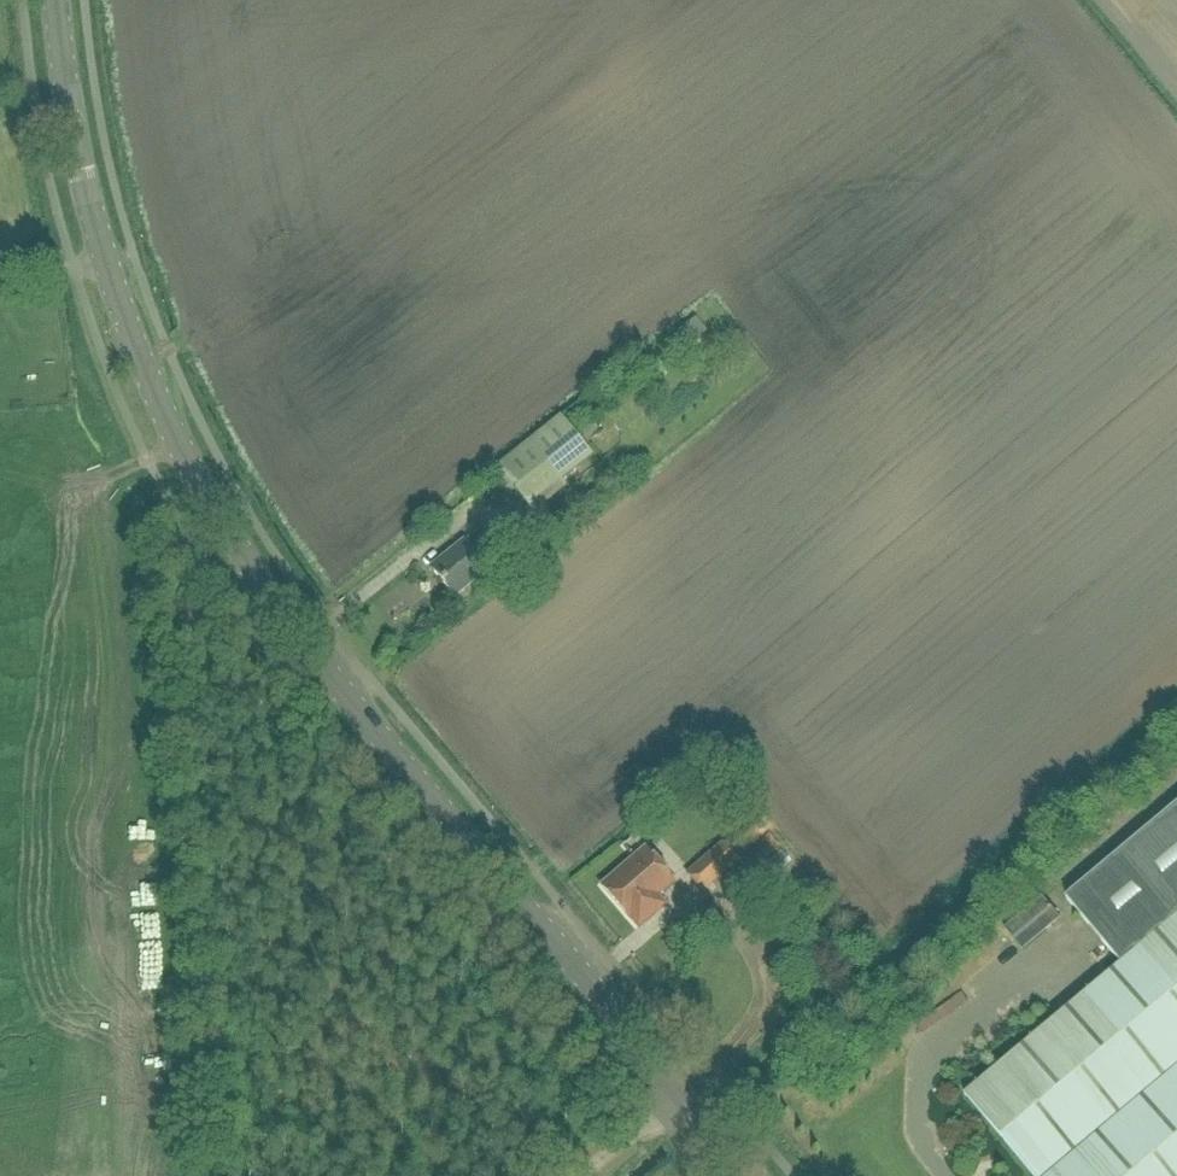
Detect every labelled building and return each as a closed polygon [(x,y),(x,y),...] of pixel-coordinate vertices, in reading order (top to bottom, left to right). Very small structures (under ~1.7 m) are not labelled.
[(588,457),(559,421),(499,469),(526,503),(555,479),(557,482),(588,457)] [(485,571),(498,561),(476,533),(463,543),(430,569),(453,598),(486,572),(485,571)] [(1067,900),(1123,967),(967,1097),(1033,1175),(1176,1175),(1176,808),(1067,900)] [(722,844),(690,871),(706,890),(738,863),(722,844)] [(644,851),(601,888),(629,920),(630,920),(638,929),(664,907),(656,897),(672,883),(644,851)] [(1044,895),(1007,927),(1025,949),(1063,916),(1044,895)]
